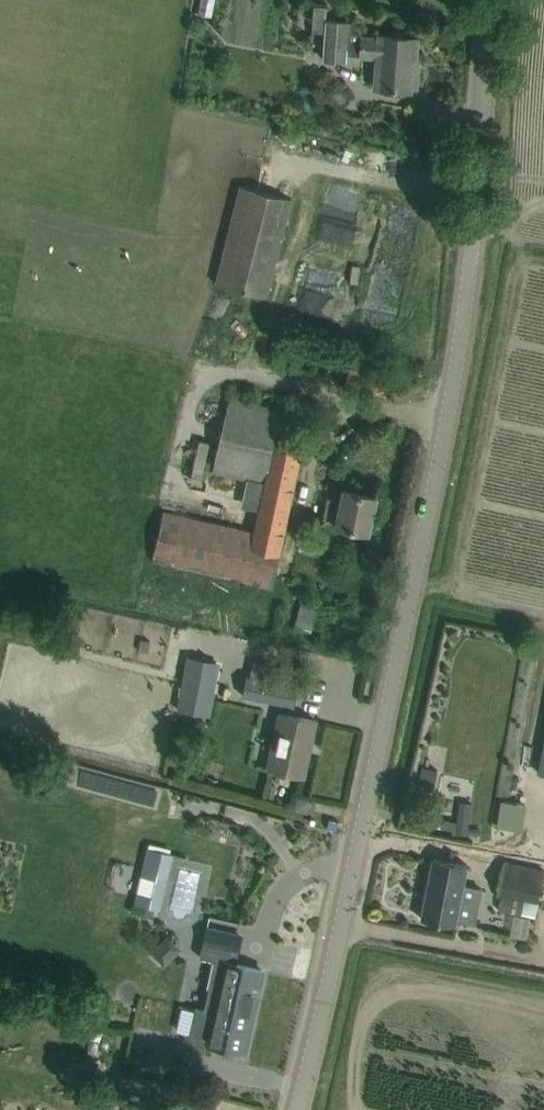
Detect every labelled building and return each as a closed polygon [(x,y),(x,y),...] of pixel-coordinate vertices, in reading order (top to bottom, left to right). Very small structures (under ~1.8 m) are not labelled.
[(353,20),(349,20),(326,18),(323,59),(346,60),(346,53),(360,54),(360,55),(377,57),(374,87),(411,91),(412,87),(416,88),(417,73),(413,72),(414,61),(416,61),(418,37),(379,34),(378,37),(362,35),(362,30),(360,26),(356,22),(353,20)] [(291,198),(240,185),(215,283),(266,296),(291,198)] [(281,410),(229,397),(212,471),(265,482),(254,531),(163,510),(152,559),(251,583),(272,587),(302,448),(274,442),(281,410)] [(341,499),(327,496),(322,521),(369,531),(377,495),(344,487),(341,499)] [(302,597),(294,627),(309,632),(318,602),(302,597)] [(187,656),(177,707),(205,713),(216,661),(187,656)] [(298,687),(247,676),(243,694),(294,706),(298,687)] [(316,720),(295,715),(279,712),(267,767),(304,775),(309,755),(305,754),(307,743),(311,744),(316,720)] [(436,770),(422,767),(418,787),(432,790),(436,770)] [(307,810),(309,798),(297,795),(294,807),(307,810)] [(466,828),(468,815),(458,813),(458,820),(444,819),(430,814),(427,823),(443,828),(443,829),(453,831),(452,835),(461,835),(480,834),(480,829),(466,828)] [(433,857),(421,918),(443,923),(455,925),(456,919),(475,923),(483,887),(463,883),(467,864),(455,862),(433,857)] [(535,915),(543,870),(504,863),(499,894),(502,895),(499,910),(521,914),(521,912),(535,915)] [(150,876),(142,911),(136,910),(135,918),(143,919),(140,930),(152,933),(155,914),(159,915),(167,880),(150,876)] [(167,936),(168,916),(157,916),(156,937),(165,938),(167,936)] [(206,927),(202,944),(237,951),(240,935),(206,927)] [(164,965),(181,949),(168,935),(167,936),(165,938),(151,951),(164,965)] [(195,1008),(188,1038),(243,1051),(261,968),(234,962),(237,951),(202,944),(199,957),(213,960),(207,988),(209,988),(204,1010),(195,1008)]
